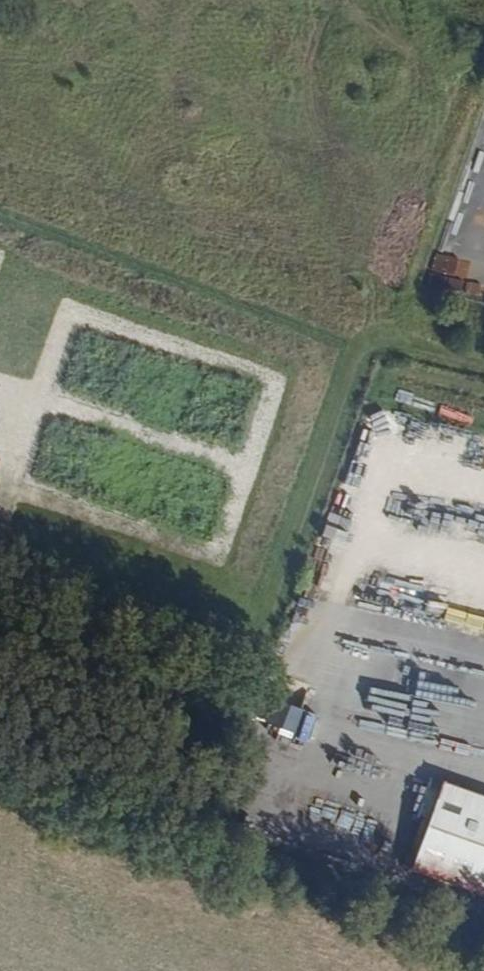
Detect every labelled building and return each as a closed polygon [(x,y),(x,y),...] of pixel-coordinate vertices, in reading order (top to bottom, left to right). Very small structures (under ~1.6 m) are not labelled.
[(483,905),(483,809),(435,793),(409,881),(483,905)]
